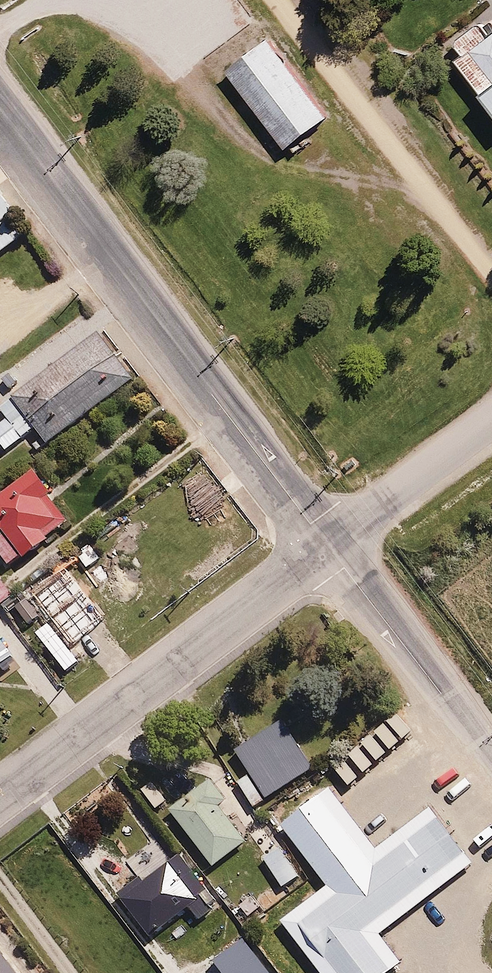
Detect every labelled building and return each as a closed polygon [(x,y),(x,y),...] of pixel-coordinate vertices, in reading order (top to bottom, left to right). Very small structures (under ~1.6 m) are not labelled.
[(321,115),(263,42),(219,77),(278,150),(321,115)] [(468,69),(491,99),(491,50),(468,69)] [(38,431),(52,449),(136,386),(98,336),(14,399),(23,411),(0,429),(0,437),(11,451),(38,431)] [(10,569),(24,558),(26,561),(52,542),(50,539),(70,524),(34,476),(0,501),(0,556),(10,569)] [(2,608),(16,598),(0,576),(0,605),(2,608)] [(19,661),(0,636),(0,675),(19,661)] [(317,770),(282,719),(235,751),(270,802),(317,770)] [(221,819),(216,813),(180,811),(175,815),(216,867),(247,843),(226,816),(221,819)] [(445,819),(309,930),(345,972),(398,972),(401,970),(376,940),(477,857),(445,819)] [(299,879),(277,847),(264,856),(287,888),(299,879)] [(213,910),(203,898),(210,893),(178,855),(124,900),(155,938),(191,909),(201,921),(213,910)] [(0,946),(0,972),(20,972),(0,946)]
